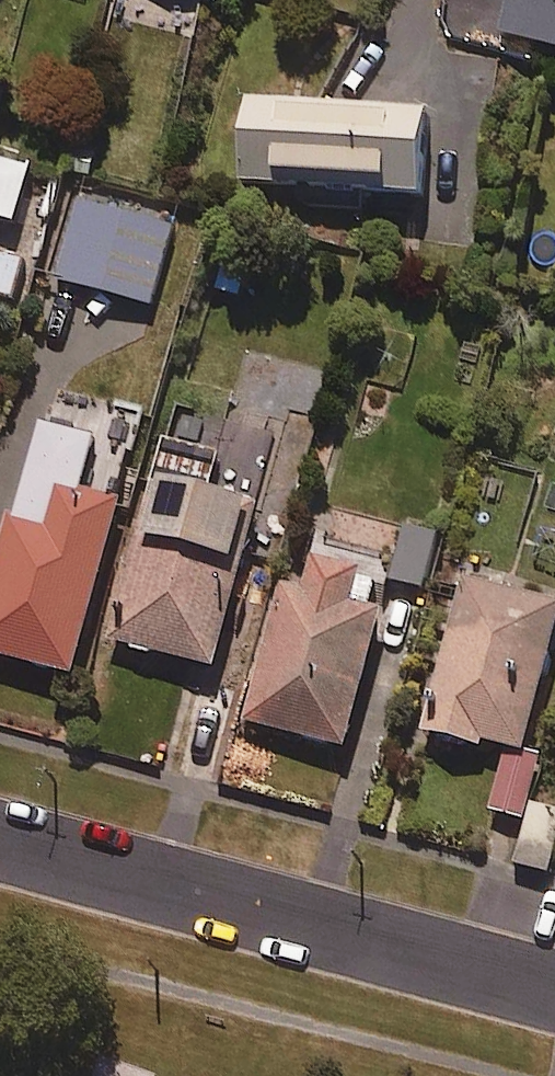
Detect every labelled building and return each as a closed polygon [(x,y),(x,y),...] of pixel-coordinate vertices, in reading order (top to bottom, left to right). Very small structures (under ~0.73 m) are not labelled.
[(442,125),(250,109),(243,192),(435,208),(442,125)] [(21,231),(37,174),(0,163),(0,225),(21,231)] [(179,234),(81,205),(57,284),(155,314),(179,234)] [(224,679),(263,517),(216,505),(227,459),(165,445),(116,654),(224,679)] [(59,494),(48,535),(15,526),(0,581),(0,664),(79,685),(127,513),(59,494)] [(441,542),(406,534),(393,587),(428,596),(441,542)] [(380,591),(312,572),(305,597),(286,591),(247,730),(352,759),(390,623),(373,618),(380,591)] [(473,589),(426,744),(484,762),(488,752),(530,765),(554,681),(554,614),(473,589)]
